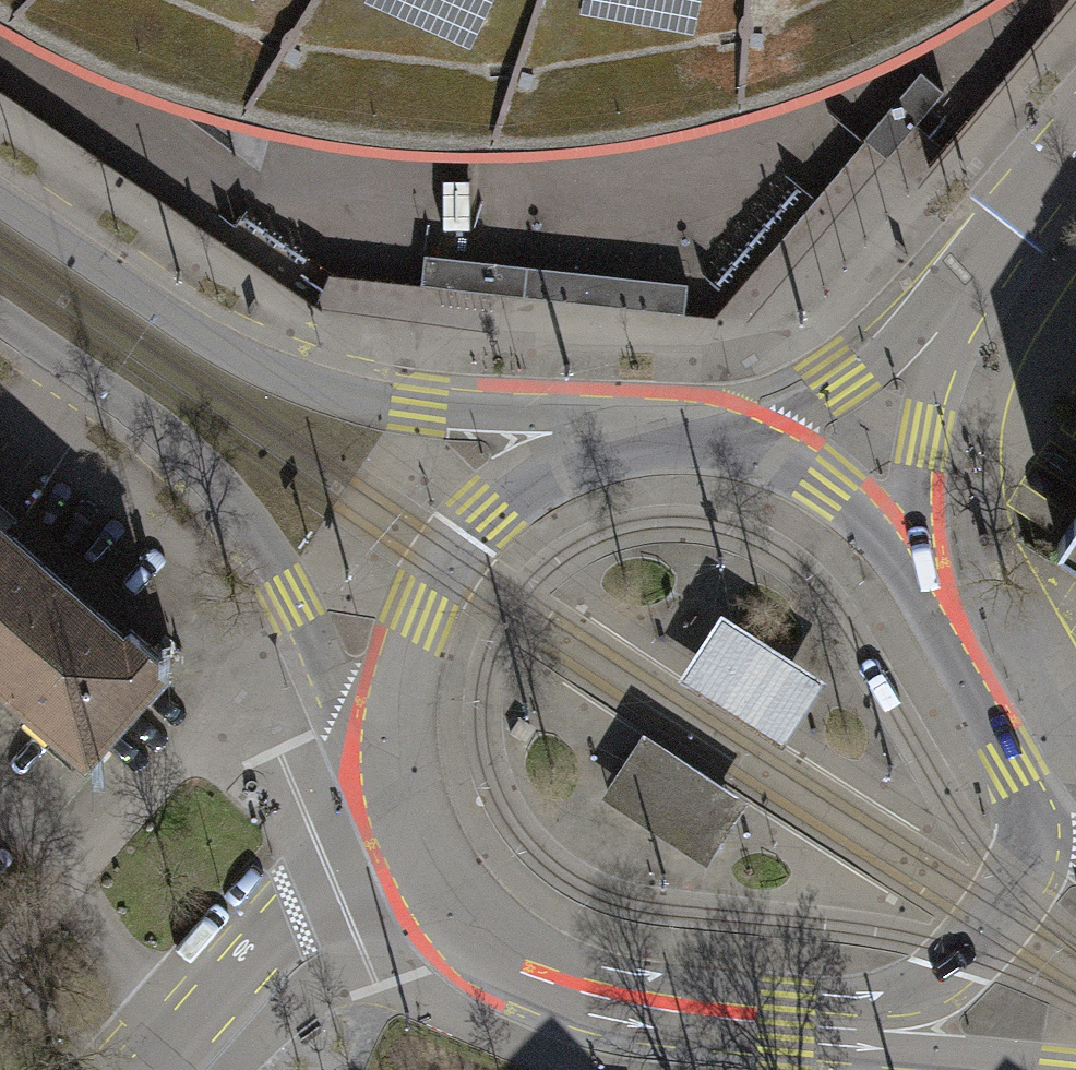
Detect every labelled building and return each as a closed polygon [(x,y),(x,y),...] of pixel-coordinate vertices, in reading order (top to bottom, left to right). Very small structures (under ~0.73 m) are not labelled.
[(48,52),(183,113),(337,148),(454,157),(625,146),(804,105),(939,40),(1003,1),(1004,0),(0,0),(0,24),(48,52)] [(864,141),(882,156),(941,89),(918,68),(859,136),(864,141)] [(418,282),(524,293),(526,261),(422,250),(418,282)] [(687,278),(526,261),(524,293),(684,309),(687,278)] [(1056,543),(1075,556),(1075,513),(1056,543)] [(8,533),(0,526),(0,543),(8,533)] [(8,533),(0,543),(0,678),(84,753),(167,660),(131,628),(124,636),(8,533)] [(680,678),(787,746),(829,680),(723,612),(680,678)] [(601,795),(707,865),(749,800),(643,731),(601,795)]
